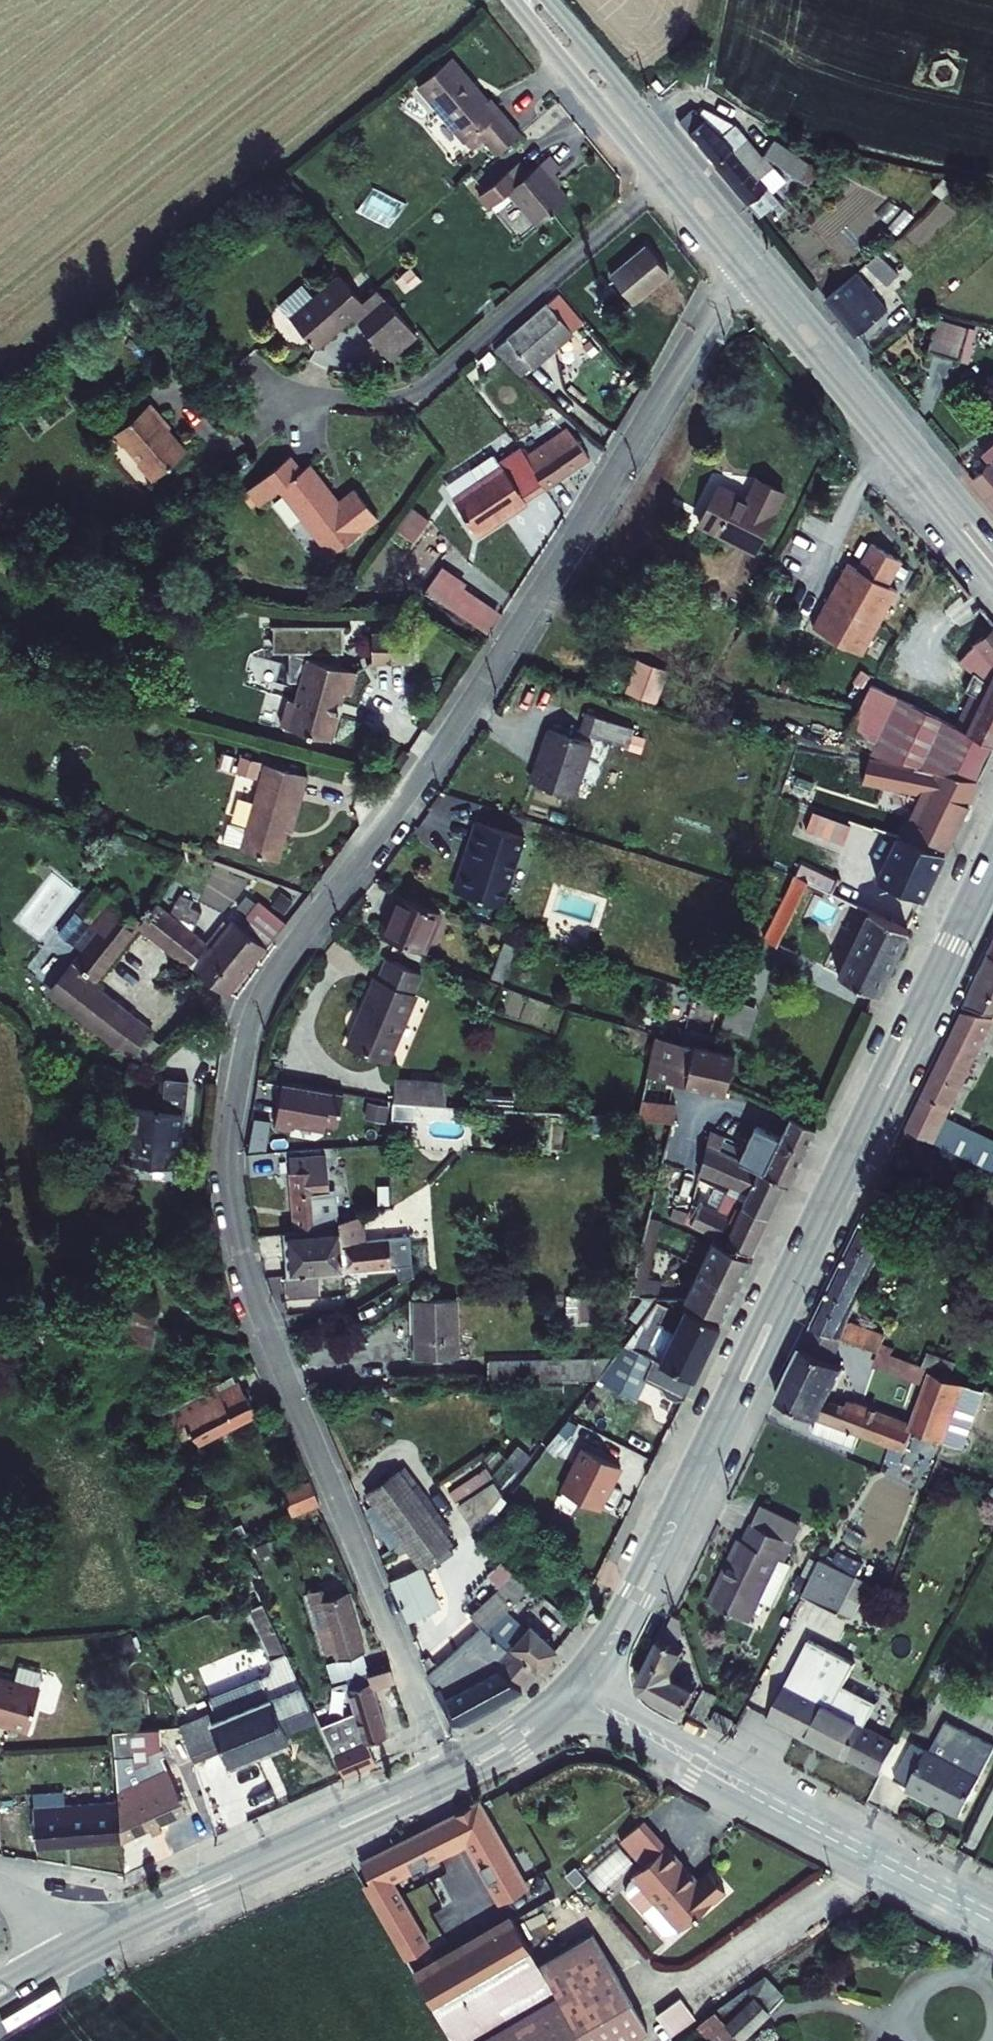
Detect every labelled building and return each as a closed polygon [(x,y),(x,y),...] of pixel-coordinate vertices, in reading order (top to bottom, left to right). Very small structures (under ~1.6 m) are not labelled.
[(931,69),(928,76),(933,82),(938,87),(946,86),(953,84),(956,77),(958,70),(953,65),(948,59),(940,60),(933,62),(931,69)] [(492,106),(455,63),(423,90),(489,167),(523,137),(494,103),(492,106)] [(694,120),(684,118),(677,125),(714,169),(730,156),(726,151),(733,145),(740,153),(745,149),(730,131),(721,139),(708,123),(701,129),(694,120)] [(733,145),(726,151),(730,156),(732,159),(740,153),(733,145)] [(770,151),(761,165),(795,187),(804,172),(770,151)] [(732,159),(730,156),(714,169),(761,226),(779,211),(758,184),(763,178),(755,168),(746,175),(732,159)] [(524,163),(483,197),(493,208),(514,191),(542,225),(574,199),(555,175),(564,168),(555,157),(534,175),(524,163)] [(673,273),(651,247),(613,277),(636,304),(673,273)] [(877,267),(874,262),(868,266),(885,290),(895,283),(881,264),(877,267)] [(309,279),(283,302),(321,345),(356,315),(381,345),(409,321),(388,297),(374,309),(344,273),(320,293),(309,279)] [(884,316),(853,281),(826,304),(857,339),(884,316)] [(580,323),(559,298),(494,353),(515,378),(580,323)] [(419,334),(409,321),(381,345),(392,357),(419,334)] [(894,332),(891,327),(886,330),(889,336),(894,332)] [(975,340),(944,331),(935,362),(966,371),(975,340)] [(174,426),(153,402),(115,434),(155,480),(187,454),(168,431),(174,426)] [(567,433),(525,461),(541,486),(544,490),(586,460),(567,433)] [(524,497),(541,486),(525,461),(519,452),(502,463),(498,458),(497,459),(489,447),(466,462),(475,474),(451,490),(449,491),(478,534),(528,502),(524,497)] [(298,476),(284,457),(252,479),(266,499),(276,492),(322,559),(369,527),(347,496),(330,508),(305,471),(298,476)] [(466,462),(442,478),(451,490),(475,474),(466,462)] [(982,485),(992,497),(992,476),(982,485)] [(752,497),(721,482),(701,522),(756,550),(786,491),(761,478),(752,497)] [(413,505),(396,526),(412,538),(428,517),(413,505)] [(902,568),(870,553),(858,578),(848,574),(817,639),(868,664),(899,598),(890,594),(902,568)] [(465,584),(441,567),(422,595),(486,633),(500,614),(463,588),(465,584)] [(289,685),(300,685),(295,704),(287,702),(280,728),(331,742),(343,695),(350,697),(356,673),(336,669),(337,655),(342,655),(342,627),(272,628),(272,656),(289,656),(289,685)] [(406,635),(370,635),(369,666),(406,666),(406,635)] [(968,664),(980,678),(972,694),(979,697),(963,731),(992,745),(992,642),(968,664)] [(626,662),(618,691),(647,699),(655,670),(626,662)] [(879,691),(847,749),(912,760),(986,778),(992,765),(992,745),(963,731),(879,691)] [(628,732),(582,718),(576,738),(622,751),(628,732)] [(587,748),(544,735),(528,788),(571,801),(587,748)] [(265,761),(244,753),(239,769),(259,776),(265,761)] [(983,784),(986,778),(912,760),(908,767),(983,784)] [(312,777),(269,762),(247,825),(228,819),(221,838),(277,858),(288,827),(293,829),(312,777)] [(985,785),(983,784),(908,767),(880,762),(874,779),(930,801),(921,822),(872,806),(864,827),(901,840),(912,844),(916,835),(951,853),(985,785)] [(849,847),(856,827),(818,814),(811,834),(849,847)] [(521,846),(469,829),(459,861),(466,864),(454,899),(499,913),(521,846)] [(912,844),(901,840),(882,881),(928,901),(950,856),(912,844)] [(466,864),(459,861),(448,897),(454,899),(466,864)] [(168,910),(156,901),(140,920),(91,878),(65,909),(88,928),(45,979),(118,1040),(137,1019),(92,982),(143,922),(187,959),(206,940),(168,910)] [(793,891),(768,942),(783,949),(814,885),(800,878),(798,882),(788,878),(784,887),(793,891)] [(184,893),(174,906),(193,920),(202,907),(184,893)] [(211,944),(206,940),(187,959),(228,993),(285,918),(260,896),(240,921),(235,917),(211,944)] [(418,953),(432,914),(392,896),(376,935),(418,953)] [(202,911),(193,919),(206,929),(212,920),(202,911)] [(882,996),(913,932),(874,914),(844,978),(882,996)] [(503,948),(490,983),(501,987),(513,952),(503,948)] [(419,968),(381,952),(370,979),(369,979),(342,1043),(382,1060),(409,995),(408,995),(419,968)] [(973,1006),(976,1008),(992,1011),(992,978),(987,977),(973,1006)] [(734,999),(725,1022),(748,1031),(756,1008),(734,999)] [(973,1015),(915,1128),(935,1139),(992,1168),(992,1136),(958,1119),(992,1046),(992,1018),(973,1015)] [(736,1054),(658,1036),(650,1076),(673,1081),(727,1093),(736,1054)] [(321,1081),(260,1069),(252,1114),(268,1117),(270,1109),(302,1115),(302,1112),(315,1114),(321,1081)] [(673,1081),(650,1076),(644,1100),(668,1101),(673,1081)] [(392,1080),(391,1100),(441,1103),(442,1083),(392,1080)] [(186,1088),(162,1086),(160,1117),(128,1115),(124,1169),(176,1173),(178,1135),(179,1122),(183,1122),(186,1088)] [(393,1117),(394,1102),(371,1100),(369,1115),(393,1117)] [(668,1101),(644,1100),(641,1116),(673,1120),(675,1102),(668,1101)] [(794,1117),(783,1139),(808,1151),(820,1128),(794,1117)] [(791,1183),(808,1151),(783,1139),(755,1124),(743,1149),(722,1139),(724,1135),(710,1128),(707,1141),(721,1148),(785,1180),(791,1183)] [(935,1139),(915,1128),(908,1143),(928,1152),(935,1139)] [(707,1141),(704,1152),(716,1157),(721,1148),(707,1141)] [(745,1192),(742,1199),(769,1212),(785,1180),(721,1148),(716,1157),(704,1152),(699,1171),(745,1192)] [(286,1159),(292,1232),(314,1230),(333,1222),(330,1190),(325,1189),(323,1155),(286,1159)] [(886,1185),(817,1324),(850,1336),(887,1350),(894,1353),(897,1346),(891,1343),(894,1336),(859,1320),(910,1214),(904,1193),(886,1185)] [(702,1202),(692,1222),(750,1249),(769,1212),(742,1199),(727,1192),(718,1209),(702,1202)] [(333,1222),(314,1230),(292,1232),(282,1232),(287,1275),(319,1272),(345,1270),(345,1266),(343,1241),(361,1240),(359,1213),(333,1222)] [(714,1236),(685,1294),(724,1313),(753,1256),(714,1236)] [(361,1240),(343,1241),(345,1266),(399,1263),(399,1273),(415,1272),(413,1239),(361,1240)] [(321,1293),(319,1272),(287,1275),(283,1275),(285,1296),(321,1293)] [(458,1300),(416,1300),(416,1357),(458,1357),(458,1300)] [(850,1336),(817,1324),(806,1345),(839,1360),(850,1336)] [(839,1360),(806,1345),(780,1397),(821,1418),(816,1431),(858,1447),(863,1434),(898,1447),(911,1452),(920,1427),(867,1406),(833,1398),(850,1364),(839,1360)] [(905,1349),(897,1346),(894,1353),(901,1356),(905,1349)] [(894,1353),(887,1350),(883,1362),(938,1383),(943,1371),(901,1356),(894,1353)] [(477,1363),(477,1382),(601,1377),(614,1359),(477,1363)] [(943,1371),(938,1383),(920,1427),(972,1448),(992,1393),(992,1390),(943,1371)] [(238,1373),(170,1405),(182,1430),(191,1426),(195,1436),(255,1408),(238,1373)] [(911,1452),(898,1447),(895,1457),(908,1462),(911,1452)] [(620,1469),(582,1450),(561,1493),(599,1512),(608,1495),(605,1494),(610,1484),(613,1485),(620,1469)] [(403,1463),(369,1486),(422,1561),(455,1538),(440,1517),(447,1513),(422,1478),(416,1482),(403,1463)] [(488,1467),(452,1488),(472,1522),(508,1501),(488,1467)] [(796,1536),(755,1515),(745,1535),(740,1532),(731,1550),(740,1554),(732,1571),(727,1569),(713,1598),(748,1615),(759,1593),(772,1600),(793,1559),(786,1555),(796,1536)] [(731,1550),(708,1595),(713,1598),(727,1569),(732,1571),(740,1554),(731,1550)] [(863,1573),(828,1555),(809,1591),(843,1609),(863,1573)] [(419,1561),(388,1576),(406,1614),(437,1600),(419,1561)] [(505,1604),(513,1597),(514,1597),(502,1583),(474,1608),(485,1621),(505,1604)] [(317,1595),(308,1598),(323,1648),(334,1646),(342,1676),(344,1681),(369,1674),(368,1668),(345,1588),(325,1593),(323,1588),(316,1589),(317,1595)] [(263,1599),(249,1605),(254,1619),(269,1612),(263,1599)] [(485,1621),(469,1635),(520,1681),(556,1643),(533,1616),(525,1624),(505,1604),(485,1621)] [(681,1617),(672,1612),(641,1675),(647,1686),(685,1706),(697,1683),(692,1680),(693,1676),(685,1672),(683,1676),(680,1674),(677,1672),(676,1668),(675,1664),(684,1647),(675,1642),(682,1625),(681,1617)] [(188,1722),(194,1742),(218,1732),(228,1756),(288,1732),(278,1709),(309,1696),(275,1625),(261,1631),(272,1655),(280,1671),(262,1679),(261,1675),(210,1696),(215,1711),(188,1722)] [(469,1635),(430,1669),(440,1681),(434,1684),(452,1718),(520,1681),(469,1635)] [(255,1663),(261,1675),(262,1679),(280,1671),(272,1655),(255,1663)] [(342,1676),(328,1681),(338,1717),(355,1713),(361,1736),(385,1730),(372,1684),(396,1678),(389,1663),(368,1668),(369,1674),(344,1681),(342,1676)] [(41,1681),(15,1672),(15,1671),(0,1666),(0,1712),(8,1714),(9,1716),(29,1721),(41,1681)] [(851,1707),(791,1676),(773,1710),(855,1752),(856,1750),(886,1766),(902,1735),(871,1720),(884,1695),(862,1684),(851,1707)] [(705,1684),(702,1689),(710,1707),(718,1692),(705,1684)] [(702,1689),(693,1707),(706,1713),(710,1707),(702,1689)] [(210,1696),(184,1707),(188,1722),(215,1711),(210,1696)] [(717,1703),(711,1715),(737,1729),(744,1717),(717,1703)] [(992,1759),(992,1733),(954,1712),(937,1743),(921,1734),(902,1769),(917,1777),(915,1780),(967,1808),(992,1759)] [(132,1723),(112,1724),(114,1747),(134,1746),(132,1723)] [(361,1736),(333,1746),(344,1770),(372,1759),(361,1736)] [(117,1788),(120,1830),(147,1820),(150,1828),(163,1821),(160,1813),(186,1802),(168,1761),(156,1766),(150,1753),(134,1760),(139,1773),(116,1782),(117,1788)] [(62,1777),(32,1778),(32,1793),(62,1791),(62,1777)] [(62,1791),(32,1793),(35,1835),(120,1830),(117,1788),(62,1791)] [(514,1869),(472,1794),(361,1856),(375,1880),(367,1884),(415,1968),(438,1955),(392,1873),(466,1832),(502,1895),(530,1879),(524,1869),(519,1872),(517,1867),(514,1869)] [(653,1860),(642,1869),(644,1871),(653,1881),(641,1891),(654,1907),(666,1897),(689,1926),(690,1928),(740,1887),(723,1866),(708,1879),(677,1841),(676,1841),(655,1815),(632,1834),(653,1860)] [(653,1881),(644,1871),(639,1875),(638,1881),(638,1887),(641,1891),(653,1881)] [(689,1926),(666,1897),(654,1907),(672,1929),(678,1930),(684,1930),(689,1926)] [(512,1911),(438,1955),(415,1968),(437,2003),(533,1946),(512,1911)] [(593,1922),(557,1944),(606,2024),(642,2003),(593,1922)] [(533,1946),(437,2003),(460,2040),(622,2040),(653,2022),(642,2003),(606,2024),(557,1944),(538,1955),(533,1946)] [(777,1960),(721,2003),(741,2029),(797,1985),(777,1960)] [(673,2034),(699,2017),(684,1995),(659,2012),(673,2034)]
